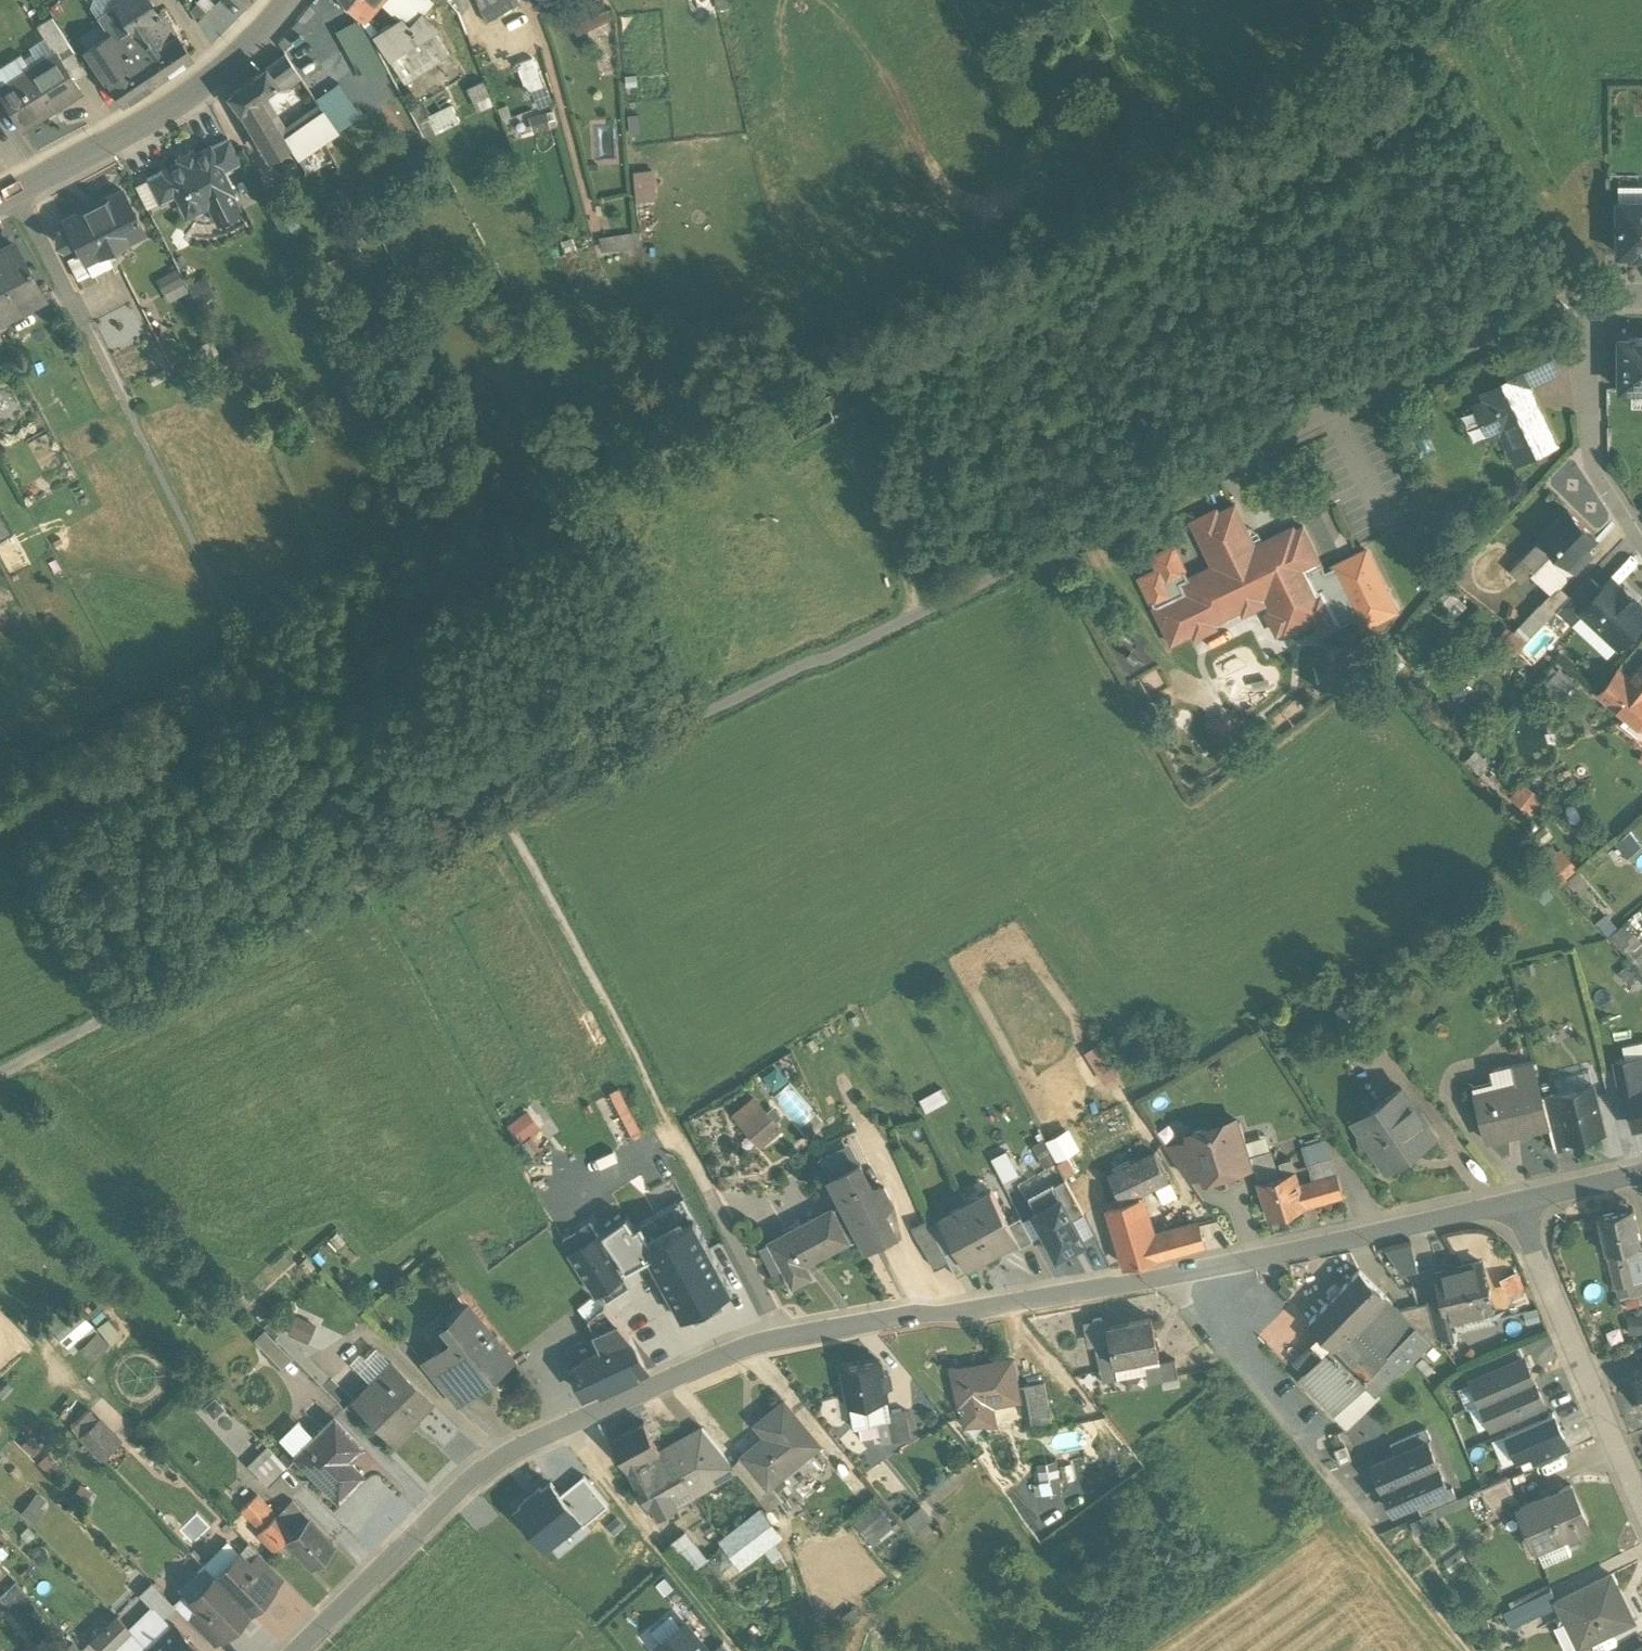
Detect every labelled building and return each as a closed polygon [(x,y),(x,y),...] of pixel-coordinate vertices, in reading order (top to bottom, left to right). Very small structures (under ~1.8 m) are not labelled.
[(248,11),(258,0),(236,0),(248,11)] [(335,1),(344,8),(362,28),(372,17),(355,0),(335,0),(335,1)] [(372,17),(378,11),(388,0),(355,0),(372,17)] [(413,0),(388,0),(378,11),(397,31),(413,21),(427,41),(431,36),(418,22),(427,13),(413,0)] [(470,5),(483,32),(518,13),(512,0),(479,0),(470,5)] [(141,1),(100,28),(111,45),(86,61),(124,117),(194,72),(163,23),(158,26),(141,1)] [(601,10),(568,24),(578,44),(610,30),(601,10)] [(397,31),(371,47),(385,71),(429,43),(427,41),(413,21),(397,31)] [(75,60),(54,27),(39,37),(59,69),(61,70),(75,60)] [(367,92),(386,81),(358,31),(338,42),(367,92)] [(429,43),(385,71),(401,95),(444,67),(429,43)] [(286,62),(267,76),(281,94),(298,81),(286,62)] [(0,77),(0,99),(30,80),(20,65),(0,77)] [(33,85),(30,80),(0,99),(0,105),(6,115),(22,140),(24,139),(22,135),(52,116),(54,120),(82,103),(61,70),(59,69),(33,85)] [(532,71),(527,69),(512,75),(524,104),(542,97),(532,71)] [(267,76),(230,106),(243,122),(244,121),(268,165),(288,153),(286,148),(262,107),(281,94),(267,76)] [(324,121),(338,141),(361,126),(339,94),(317,110),(324,121)] [(457,132),(447,114),(427,126),(437,144),(457,132)] [(324,121),(286,148),(288,153),(299,170),(338,141),(324,121)] [(230,149),(211,159),(223,183),(224,183),(243,173),(230,149)] [(211,159),(149,189),(161,214),(180,205),(189,223),(209,213),(215,226),(239,214),(224,183),(223,183),(211,159)] [(655,215),(654,185),(638,185),(639,215),(655,215)] [(125,202),(98,215),(100,220),(68,235),(70,240),(77,253),(87,273),(107,263),(146,244),(140,232),(141,232),(139,227),(138,228),(125,202)] [(1619,205),(1619,258),(1641,258),(1641,205),(1619,205)] [(239,214),(215,226),(220,234),(243,223),(239,214)] [(70,240),(58,246),(58,254),(64,259),(77,253),(70,240)] [(601,262),(637,258),(636,244),(599,248),(601,262)] [(0,264),(0,326),(3,331),(45,309),(33,286),(34,285),(30,279),(29,279),(16,255),(0,264)] [(107,263),(87,273),(94,286),(113,277),(107,263)] [(337,276),(323,278),(325,289),(339,287),(337,276)] [(170,311),(190,303),(181,281),(160,289),(170,311)] [(1628,342),(1620,350),(1620,391),(1641,391),(1641,342),(1628,342)] [(1541,345),(1503,363),(1513,384),(1522,379),(1527,388),(1555,375),(1541,345)] [(1513,384),(1490,395),(1493,401),(1477,409),(1491,438),(1501,433),(1513,458),(1529,450),(1532,456),(1554,446),(1527,388),(1522,379),(1513,384)] [(1262,546),(1254,550),(1248,536),(1235,509),(1218,517),(1216,513),(1191,525),(1212,570),(1188,582),(1173,550),(1152,561),(1158,574),(1140,582),(1154,611),(1153,611),(1170,648),(1189,638),(1186,631),(1211,619),(1215,626),(1238,615),(1234,607),(1266,592),(1287,636),(1281,639),(1282,641),(1315,625),(1321,638),(1341,629),(1340,626),(1322,591),(1317,593),(1308,574),(1321,568),(1303,531),(1296,535),(1294,531),(1262,546)] [(1596,540),(1568,513),(1541,541),(1554,553),(1575,573),(1590,558),(1584,553),(1596,540)] [(1258,538),(1251,535),(1248,536),(1254,550),(1262,546),(1258,538)] [(1541,541),(1521,561),(1534,574),(1554,553),(1541,541)] [(1554,553),(1534,574),(1530,577),(1550,596),(1558,588),(1560,589),(1575,573),(1554,553)] [(1321,568),(1308,574),(1317,593),(1322,591),(1340,626),(1356,618),(1358,624),(1392,607),(1366,556),(1325,576),(1321,568)] [(1569,599),(1557,612),(1571,625),(1582,613),(1581,612),(1601,590),(1589,578),(1569,599)] [(1581,612),(1582,613),(1619,647),(1641,623),(1641,610),(1610,580),(1601,590),(1581,612)] [(1550,596),(1540,607),(1551,617),(1557,612),(1569,599),(1560,589),(1558,588),(1550,596)] [(1551,617),(1540,607),(1514,635),(1526,644),(1551,617)] [(1514,635),(1502,648),(1513,658),(1526,644),(1514,635)] [(1609,703),(1628,719),(1641,704),(1641,664),(1629,679),(1609,703)] [(1566,696),(1575,681),(1555,670),(1546,685),(1566,696)] [(1619,671),(1599,696),(1609,703),(1629,679),(1619,671)] [(1628,719),(1641,729),(1641,704),(1628,719)] [(1224,725),(1211,731),(1219,747),(1232,741),(1224,725)] [(1525,783),(1511,799),(1529,814),(1543,798),(1525,783)] [(1625,927),(1614,935),(1640,971),(1641,970),(1641,952),(1625,927)] [(1101,1046),(1088,1054),(1106,1084),(1119,1075),(1101,1046)] [(1616,1063),(1622,1093),(1628,1092),(1627,1091),(1641,1088),(1641,1058),(1616,1063)] [(1516,1084),(1505,1087),(1507,1092),(1499,1094),(1497,1088),(1498,1088),(1496,1082),(1472,1087),(1486,1141),(1548,1126),(1541,1098),(1532,1062),(1511,1068),(1516,1084)] [(1627,1091),(1628,1092),(1635,1126),(1641,1125),(1641,1088),(1627,1091)] [(1594,1092),(1577,1096),(1575,1089),(1555,1094),(1568,1143),(1569,1143),(1605,1134),(1594,1092)] [(1433,1137),(1402,1091),(1368,1114),(1374,1122),(1362,1130),(1362,1139),(1367,1146),(1373,1146),(1387,1167),(1407,1153),(1406,1151),(1413,1147),(1415,1150),(1433,1137)] [(1555,1094),(1541,1098),(1548,1126),(1555,1151),(1570,1147),(1569,1143),(1568,1143),(1555,1094)] [(594,1108),(613,1154),(641,1142),(621,1097),(594,1108)] [(754,1111),(733,1128),(742,1138),(746,1135),(746,1134),(762,1120),(754,1111)] [(779,1128),(771,1119),(765,1124),(773,1133),(779,1128)] [(518,1153),(540,1138),(527,1120),(505,1135),(518,1153)] [(762,1120),(746,1134),(746,1135),(761,1152),(777,1138),(773,1133),(765,1124),(762,1120)] [(1240,1122),(1208,1132),(1203,1129),(1193,1133),(1190,1138),(1190,1141),(1196,1157),(1198,1157),(1203,1173),(1205,1180),(1225,1174),(1225,1172),(1253,1164),(1251,1156),(1240,1122)] [(1190,1141),(1167,1148),(1187,1178),(1203,1173),(1198,1157),(1196,1157),(1190,1141)] [(822,1163),(831,1183),(863,1168),(853,1148),(822,1163)] [(1270,1150),(1251,1156),(1253,1164),(1258,1182),(1278,1176),(1270,1150)] [(1112,1175),(1110,1176),(1120,1201),(1122,1205),(1134,1199),(1167,1181),(1154,1154),(1112,1175)] [(1332,1160),(1309,1167),(1313,1183),(1314,1184),(1318,1183),(1318,1182),(1337,1176),(1332,1160)] [(1278,1176),(1258,1182),(1269,1218),(1305,1207),(1299,1188),(1294,1171),(1278,1176)] [(874,1200),(859,1172),(830,1187),(843,1212),(859,1243),(866,1256),(895,1241),(880,1213),(874,1200)] [(1112,1174),(1098,1182),(1107,1205),(1120,1201),(1110,1176),(1112,1175),(1112,1174)] [(1337,1176),(1318,1182),(1318,1183),(1324,1201),(1343,1195),(1337,1176)] [(1055,1188),(1073,1222),(1084,1216),(1066,1182),(1055,1188)] [(1313,1183),(1299,1188),(1305,1207),(1324,1201),(1318,1183),(1314,1184),(1313,1183)] [(1010,1225),(992,1192),(966,1205),(992,1254),(1017,1241),(1018,1241),(1010,1225)] [(883,1195),(874,1200),(880,1213),(890,1207),(883,1195)] [(1122,1205),(1120,1201),(1107,1205),(1106,1205),(1111,1222),(1138,1214),(1134,1199),(1122,1205)] [(1185,1201),(1176,1207),(1185,1222),(1195,1217),(1185,1201)] [(1626,1201),(1617,1203),(1618,1210),(1597,1215),(1606,1252),(1614,1286),(1634,1281),(1628,1255),(1641,1251),(1641,1248),(1633,1207),(1628,1208),(1626,1201)] [(1062,1202),(1035,1216),(1057,1258),(1084,1243),(1073,1222),(1062,1202)] [(966,1205),(940,1219),(956,1249),(966,1268),(968,1267),(992,1254),(966,1205)] [(682,1211),(641,1234),(652,1253),(692,1230),(682,1211)] [(859,1243),(843,1212),(831,1218),(847,1249),(859,1243)] [(1150,1240),(1142,1213),(1138,1214),(1111,1222),(1125,1267),(1173,1253),(1167,1235),(1150,1240)] [(1195,1217),(1185,1222),(1189,1228),(1199,1225),(1195,1217)] [(831,1218),(769,1251),(782,1277),(791,1293),(809,1284),(803,1272),(847,1249),(831,1218)] [(1033,1242),(1020,1219),(1010,1225),(1018,1241),(1017,1241),(1021,1248),(1033,1242)] [(944,1255),(926,1221),(911,1230),(934,1272),(949,1264),(944,1255)] [(1189,1228),(1167,1235),(1173,1253),(1204,1244),(1199,1225),(1189,1228)] [(724,1291),(692,1230),(652,1253),(641,1234),(635,1237),(625,1226),(602,1244),(625,1281),(648,1269),(674,1318),(682,1314),(688,1325),(723,1307),(717,1295),(724,1291)] [(589,1234),(562,1251),(568,1263),(597,1245),(589,1234)] [(623,1287),(597,1245),(568,1263),(596,1304),(623,1287)] [(1411,1246),(1386,1251),(1401,1274),(1416,1271),(1411,1246)] [(956,1249),(944,1255),(949,1264),(957,1279),(970,1271),(968,1267),(966,1268),(956,1249)] [(769,1251),(760,1256),(760,1257),(761,1257),(773,1280),(773,1281),(773,1282),(782,1277),(769,1251)] [(1628,1255),(1634,1281),(1641,1279),(1641,1251),(1628,1255)] [(1480,1261),(1457,1267),(1457,1268),(1436,1272),(1442,1299),(1447,1321),(1449,1320),(1492,1310),(1480,1261)] [(1384,1296),(1358,1270),(1341,1287),(1337,1283),(1330,1290),(1334,1295),(1309,1320),(1324,1334),(1334,1344),(1335,1345),(1346,1334),(1359,1321),(1370,1310),(1384,1296)] [(1505,1277),(1509,1294),(1523,1290),(1518,1273),(1505,1277)] [(1614,1286),(1618,1298),(1641,1293),(1641,1279),(1634,1281),(1614,1286)] [(1290,1291),(1283,1284),(1277,1290),(1284,1297),(1290,1291)] [(1399,1309),(1384,1296),(1370,1310),(1378,1318),(1367,1329),(1359,1321),(1346,1334),(1377,1365),(1387,1354),(1415,1325),(1399,1309)] [(1442,1299),(1428,1302),(1436,1335),(1437,1336),(1444,1346),(1455,1344),(1449,1320),(1447,1321),(1442,1299)] [(1428,1302),(1399,1309),(1415,1325),(1425,1335),(1432,1342),(1437,1336),(1436,1335),(1428,1302)] [(1370,1310),(1359,1321),(1367,1329),(1378,1318),(1370,1310)] [(587,1370),(572,1377),(583,1402),(597,1395),(600,1401),(642,1381),(645,1380),(630,1347),(604,1316),(587,1329),(593,1343),(601,1361),(586,1368),(587,1370)] [(1628,1317),(1629,1335),(1641,1333),(1641,1316),(1628,1317)] [(510,1369),(467,1318),(447,1335),(456,1345),(438,1360),(472,1400),(510,1369)] [(1150,1319),(1129,1323),(1128,1323),(1127,1323),(1127,1324),(1109,1328),(1109,1326),(1108,1326),(1111,1343),(1115,1364),(1159,1356),(1152,1318),(1150,1319)] [(291,1342),(311,1350),(318,1331),(298,1324),(291,1342)] [(1415,1325),(1387,1354),(1396,1365),(1425,1335),(1415,1325)] [(94,1333),(66,1359),(90,1385),(118,1359),(94,1333)] [(1324,1334),(1312,1346),(1323,1357),(1332,1346),(1334,1344),(1324,1334)] [(1377,1365),(1346,1334),(1335,1345),(1334,1344),(1332,1346),(1365,1380),(1373,1371),(1378,1366),(1377,1365)] [(1425,1335),(1396,1365),(1400,1369),(1403,1371),(1432,1342),(1425,1335)] [(267,1339),(257,1348),(281,1372),(291,1362),(267,1339)] [(1111,1343),(1095,1346),(1102,1382),(1118,1380),(1115,1364),(1111,1343)] [(1519,1344),(1483,1360),(1489,1372),(1525,1356),(1519,1344)] [(1365,1380),(1332,1346),(1323,1357),(1305,1373),(1301,1377),(1334,1411),(1355,1391),(1356,1390),(1365,1380)] [(1387,1354),(1377,1365),(1378,1366),(1373,1371),(1377,1375),(1377,1376),(1386,1384),(1400,1369),(1396,1365),(1387,1354)] [(1159,1356),(1115,1364),(1118,1380),(1146,1374),(1144,1366),(1160,1363),(1159,1356)] [(1489,1372),(1471,1379),(1481,1401),(1535,1378),(1525,1356),(1489,1372)] [(472,1400),(438,1360),(424,1372),(458,1412),(472,1400)] [(1160,1363),(1144,1366),(1146,1374),(1148,1383),(1179,1377),(1176,1360),(1160,1363)] [(1010,1363),(952,1374),(959,1412),(961,1411),(965,1433),(992,1428),(988,1406),(1017,1401),(1010,1363)] [(878,1371),(841,1377),(848,1415),(849,1415),(866,1412),(885,1408),(878,1371)] [(1365,1380),(1356,1390),(1364,1400),(1374,1390),(1369,1385),(1377,1376),(1377,1375),(1373,1371),(1365,1380)] [(433,1411),(392,1372),(354,1410),(398,1453),(412,1439),(410,1436),(433,1411)] [(1386,1384),(1377,1376),(1369,1385),(1374,1390),(1378,1393),(1386,1384)] [(1535,1378),(1481,1401),(1490,1423),(1508,1416),(1544,1400),(1535,1378)] [(1044,1383),(1024,1387),(1033,1434),(1052,1431),(1044,1383)] [(1544,1400),(1508,1416),(1513,1428),(1549,1412),(1544,1400)] [(1513,1428),(1506,1431),(1517,1456),(1531,1450),(1564,1435),(1553,1410),(1549,1412),(1513,1428)] [(817,1453),(783,1411),(757,1432),(766,1444),(741,1464),(766,1495),(817,1453)] [(866,1412),(849,1415),(853,1438),(870,1435),(866,1412)] [(910,1447),(905,1418),(890,1420),(891,1430),(870,1435),(875,1453),(910,1447)] [(1426,1426),(1390,1442),(1396,1453),(1427,1440),(1431,1438),(1426,1426)] [(119,1450),(100,1430),(82,1448),(100,1467),(119,1450)] [(364,1459),(335,1430),(296,1468),(339,1512),(357,1494),(343,1480),(364,1459)] [(641,1432),(609,1451),(636,1497),(653,1487),(643,1470),(657,1461),(641,1432)] [(1564,1435),(1531,1450),(1536,1462),(1569,1447),(1564,1435)] [(736,1479),(701,1436),(690,1443),(701,1463),(703,1462),(705,1465),(707,1464),(719,1490),(736,1479)] [(1396,1453),(1374,1463),(1384,1486),(1437,1463),(1427,1440),(1396,1453)] [(701,1463),(690,1443),(664,1457),(675,1475),(685,1494),(691,1505),(692,1506),(719,1491),(719,1490),(707,1464),(705,1465),(703,1462),(701,1463)] [(1345,1444),(1334,1449),(1340,1463),(1351,1458),(1345,1444)] [(289,1477),(269,1457),(250,1476),(270,1496),(289,1477)] [(664,1457),(657,1461),(643,1470),(653,1487),(675,1475),(664,1457)] [(1437,1463),(1384,1486),(1394,1510),(1416,1500),(1448,1486),(1437,1463)] [(1058,1464),(1042,1466),(1047,1496),(1063,1494),(1058,1464)] [(1071,1465),(1060,1467),(1064,1483),(1075,1481),(1071,1465)] [(861,1509),(871,1502),(848,1467),(838,1473),(861,1509)] [(653,1487),(636,1497),(647,1516),(648,1515),(671,1502),(685,1494),(675,1475),(653,1487)] [(1507,1475),(1479,1487),(1489,1510),(1517,1497),(1507,1475)] [(1571,1481),(1519,1504),(1535,1541),(1559,1530),(1561,1533),(1563,1532),(1588,1521),(1571,1481)] [(577,1528),(583,1534),(607,1514),(583,1484),(559,1503),(578,1527),(577,1528)] [(1448,1486),(1416,1500),(1421,1512),(1457,1496),(1452,1485),(1448,1486)] [(516,1519),(545,1554),(577,1528),(578,1527),(559,1503),(549,1492),(541,1498),(539,1496),(523,1509),(525,1512),(516,1519)] [(685,1494),(671,1502),(678,1512),(691,1505),(685,1494)] [(671,1502),(648,1515),(655,1529),(664,1524),(663,1521),(678,1512),(671,1502)] [(278,1525),(259,1505),(243,1520),(262,1539),(278,1525)] [(262,1539),(259,1542),(277,1561),(281,1557),(287,1551),(287,1550),(310,1528),(293,1510),(278,1525),(262,1539)] [(878,1515),(856,1533),(867,1547),(889,1529),(878,1515)] [(920,1515),(917,1518),(906,1528),(915,1539),(930,1526),(920,1515)] [(816,1533),(805,1518),(797,1524),(804,1533),(797,1538),(802,1544),(816,1533)] [(764,1547),(748,1526),(718,1549),(733,1570),(764,1547)] [(310,1528),(287,1550),(287,1551),(295,1558),(311,1576),(335,1554),(310,1528)] [(1559,1530),(1535,1541),(1544,1561),(1570,1549),(1563,1532),(1561,1533),(1559,1530)] [(295,1558),(287,1551),(281,1557),(289,1564),(295,1558)] [(260,1564),(250,1553),(241,1562),(251,1573),(260,1564)] [(251,1573),(241,1562),(216,1587),(249,1621),(274,1597),(274,1596),(251,1573)] [(284,1586),(261,1564),(260,1564),(251,1573),(274,1596),(284,1586)] [(1557,1597),(1556,1598),(1558,1602),(1564,1613),(1566,1617),(1573,1614),(1586,1640),(1628,1620),(1615,1593),(1621,1591),(1612,1571),(1557,1597)] [(1551,1586),(1512,1605),(1519,1621),(1558,1602),(1556,1598),(1557,1597),(1551,1586)] [(249,1621),(216,1587),(191,1610),(201,1621),(224,1644),(224,1645),(249,1621)] [(0,1608),(0,1611),(7,1618),(24,1602),(16,1593),(0,1608)] [(155,1593),(140,1607),(153,1620),(153,1619),(164,1630),(165,1629),(178,1617),(155,1593)] [(1573,1614),(1566,1617),(1564,1613),(1560,1615),(1558,1621),(1568,1642),(1574,1645),(1578,1643),(1578,1644),(1586,1640),(1573,1614)] [(131,1639),(131,1640),(142,1650),(158,1650),(173,1638),(165,1629),(164,1630),(153,1619),(153,1620),(131,1639)] [(201,1621),(191,1631),(211,1650),(217,1650),(224,1644),(201,1621)] [(92,1650),(93,1650),(120,1650),(131,1640),(131,1639),(118,1626),(92,1650)] [(684,1630),(659,1650),(701,1650),(684,1630)] [(158,1650),(192,1650),(176,1635),(173,1638),(158,1650)] [(120,1650),(142,1650),(131,1640),(120,1650)]
